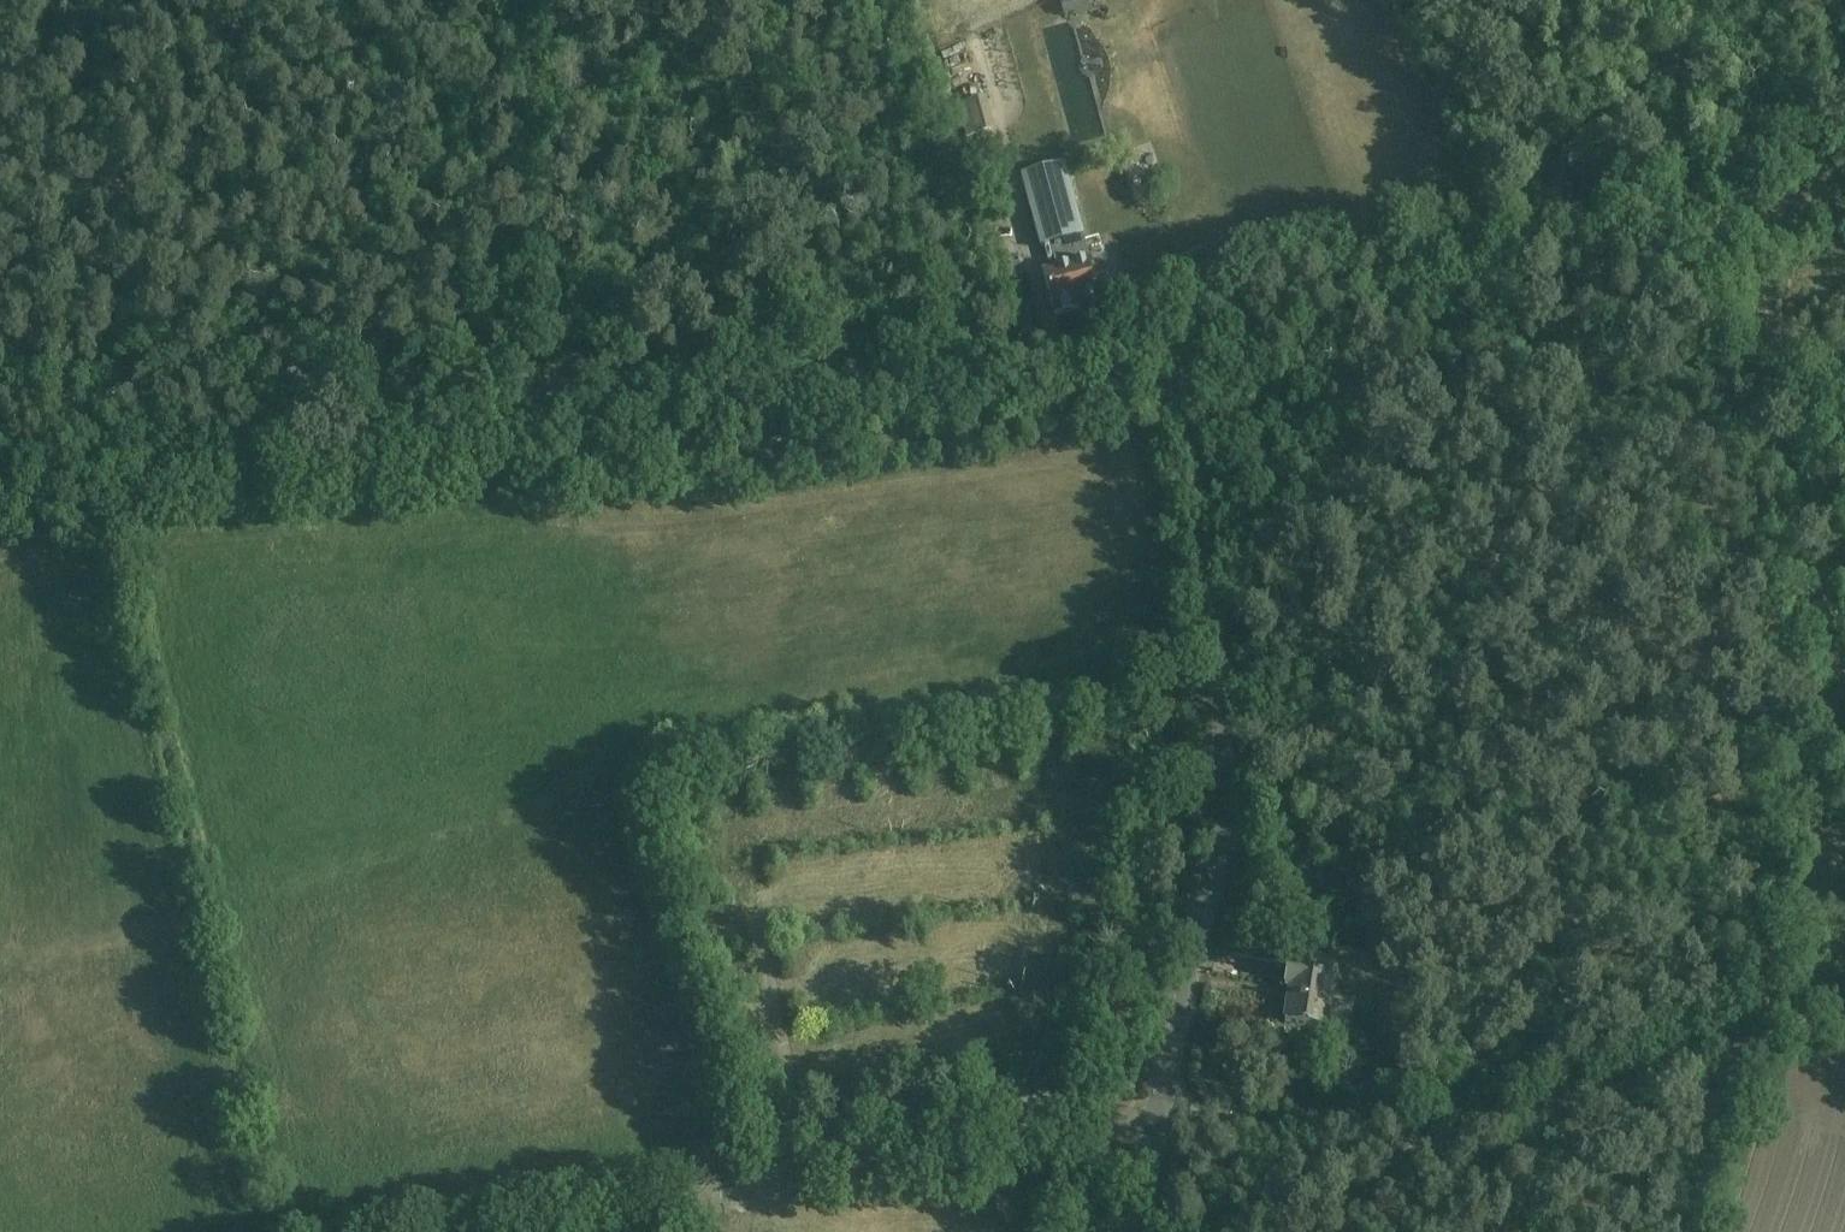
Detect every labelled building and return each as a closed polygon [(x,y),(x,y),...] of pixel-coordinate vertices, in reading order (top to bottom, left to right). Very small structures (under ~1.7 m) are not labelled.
[(986,135),(977,102),(958,107),(967,140),(986,135)] [(1095,280),(1090,262),(1067,180),(1025,191),(1041,249),(1050,247),(1057,270),(1043,274),(1047,291),(1051,290),(1053,298),(1049,299),(1054,316),(1101,304),(1101,302),(1113,299),(1107,276),(1095,280)] [(944,871),(944,859),(919,860),(920,871),(944,871)] [(1285,1024),(1326,1031),(1336,968),(1295,961),(1295,964),(1288,963),(1284,989),(1290,990),(1290,993),(1295,994),(1294,1000),(1289,1000),(1285,1024)] [(1057,1006),(1076,1008),(1077,993),(1059,992),(1057,1006)] [(1345,1030),(1347,1016),(1330,1014),(1328,1028),(1345,1030)]
